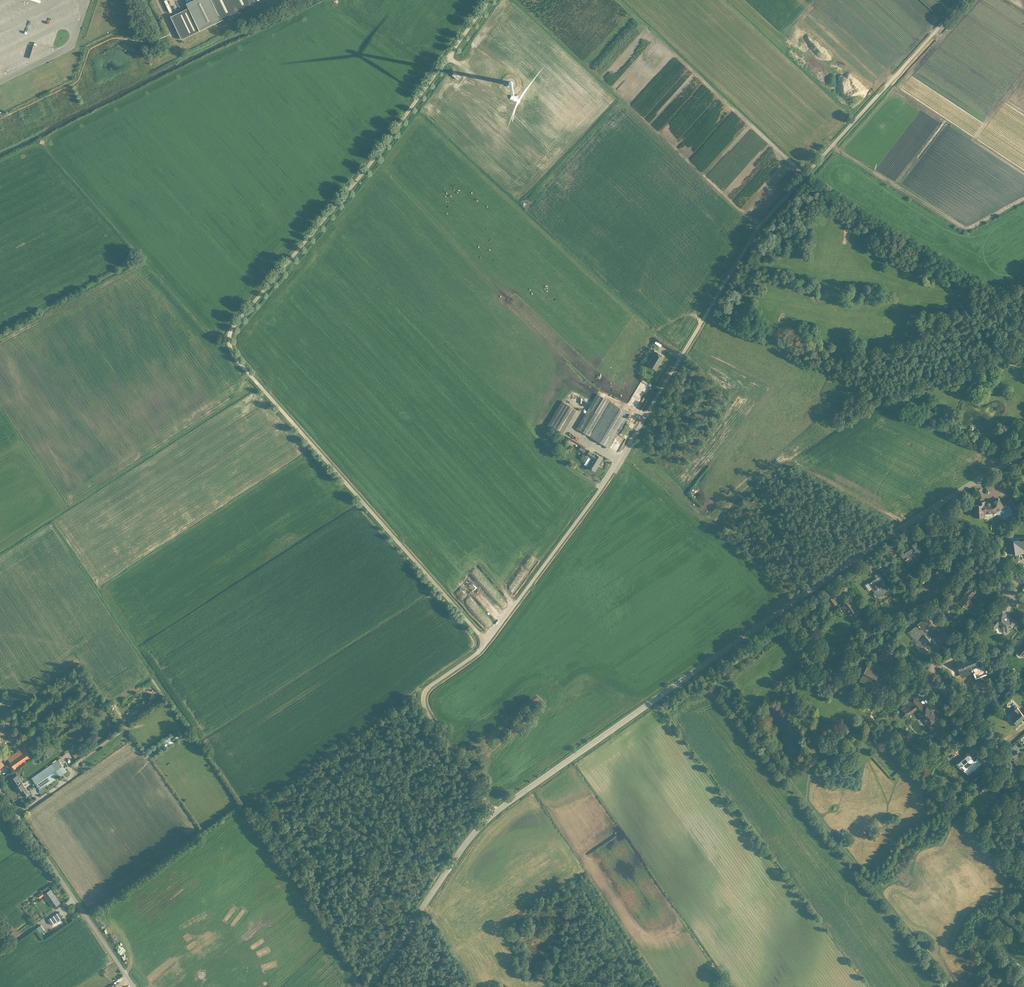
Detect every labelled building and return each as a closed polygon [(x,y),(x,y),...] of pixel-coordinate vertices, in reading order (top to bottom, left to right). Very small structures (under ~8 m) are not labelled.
[(181,39),(254,4),(252,0),(192,0),(186,3),(189,8),(170,16),(181,39)] [(656,368),(664,355),(654,349),(650,356),(652,358),(649,364),(656,368)] [(630,411),(597,393),(578,427),(610,446),(630,411)] [(575,408),(562,400),(547,424),(560,432),(575,408)] [(548,413),(540,408),(532,422),(540,427),(548,413)] [(590,450),(587,455),(592,458),(588,466),(596,471),(604,458),(590,450)] [(1006,506),(1000,495),(992,501),(988,501),(987,499),(981,500),(981,503),(975,503),(975,516),(987,515),(987,513),(995,512),(1006,506)] [(908,562),(929,548),(922,537),(912,543),(914,546),(902,553),(908,562)] [(1014,541),(1016,553),(1023,552),(1023,540),(1014,541)] [(940,591),(951,578),(945,573),(947,571),(941,566),(934,574),(940,579),(934,586),(940,591)] [(877,597),(890,588),(879,571),(875,573),(877,577),(868,582),(877,597)] [(976,591),(971,587),(960,600),(968,607),(970,606),(975,609),(982,600),(974,594),(976,591)] [(853,619),(863,612),(853,597),(843,604),(853,619)] [(1007,632),(1017,621),(1003,609),(990,624),(995,629),(999,624),(1007,632)] [(941,633),(928,615),(908,628),(922,647),(941,633)] [(878,679),(890,685),(897,673),(889,669),(895,657),(883,650),(877,662),(871,659),(859,682),(873,689),(878,679)] [(962,673),(981,666),(976,653),(957,660),(962,673)] [(932,727),(942,718),(928,702),(925,705),(914,693),(899,707),(908,717),(916,710),(932,727)] [(1023,718),(1023,708),(1023,710),(1016,702),(1010,707),(1016,713),(1011,717),(1018,724),(1023,718)] [(156,747),(160,752),(182,736),(179,731),(156,747)] [(7,758),(16,770),(31,759),(22,746),(7,758)] [(76,749),(70,753),(72,757),(78,752),(76,749)] [(969,774),(984,762),(972,749),(958,761),(969,774)] [(67,771),(58,759),(31,778),(40,790),(67,771)] [(18,774),(10,779),(18,792),(27,787),(18,774)] [(51,888),(43,894),(52,907),(60,901),(51,888)] [(56,909),(46,917),(50,922),(61,915),(56,909)] [(39,930),(43,927),(39,922),(34,925),(39,930)]
